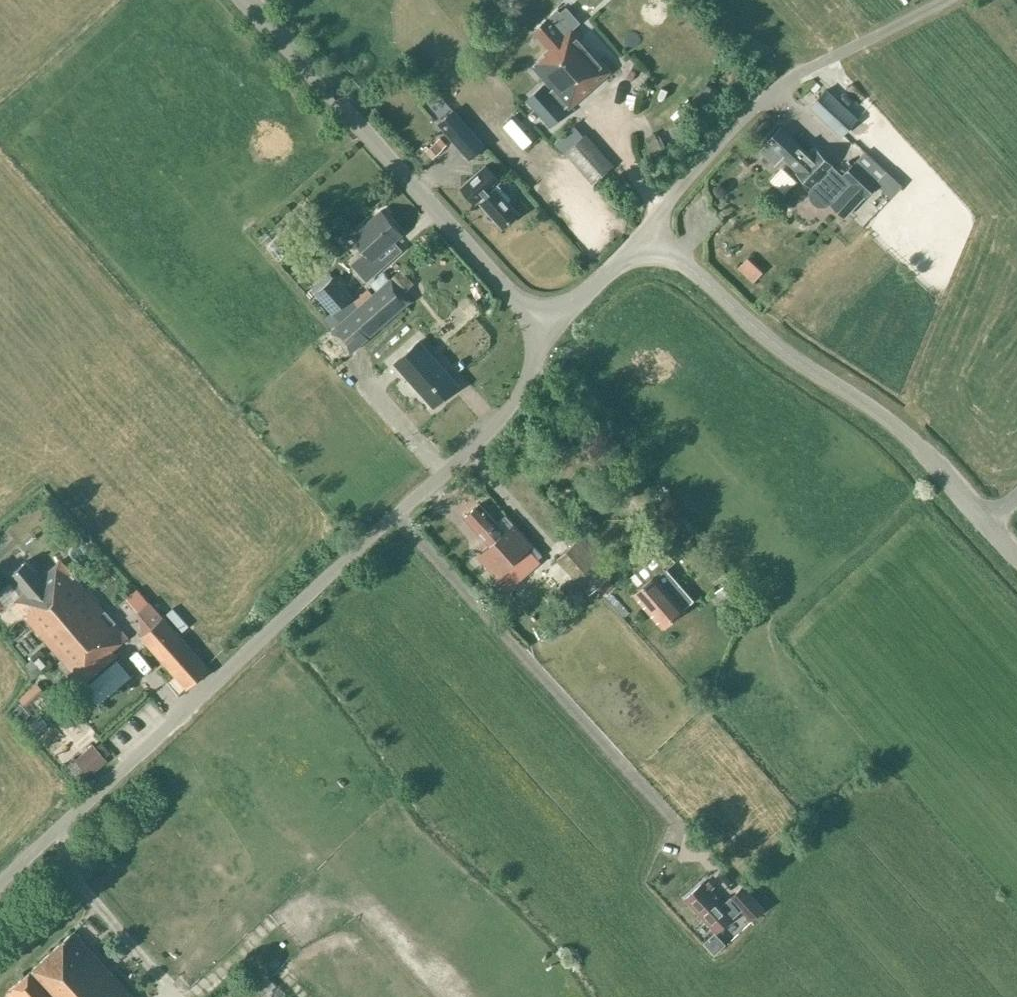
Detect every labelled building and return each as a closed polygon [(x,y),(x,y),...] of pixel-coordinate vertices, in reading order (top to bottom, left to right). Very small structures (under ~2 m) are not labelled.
[(542,87),(528,99),(552,125),(565,112),(563,110),(568,107),(570,109),(611,71),(557,11),(533,33),(549,50),(544,54),(546,56),(532,68),(552,89),(547,93),(542,87)] [(858,118),(825,88),(808,106),(841,136),(858,118)] [(485,144),(454,110),(438,124),(469,158),(485,144)] [(865,151),(855,162),(843,175),(813,147),(807,153),(780,127),(767,141),(768,142),(760,150),(774,163),(782,155),(798,171),(797,172),(811,185),(812,186),(810,190),(809,195),(810,200),(813,203),(817,206),(822,207),(827,206),(831,203),(831,204),(844,217),(864,196),(865,196),(887,172),(865,151)] [(585,133),(564,152),(593,185),(614,166),(585,133)] [(765,179),(781,193),(794,178),(778,164),(765,179)] [(485,165),(482,168),(461,187),(475,203),(479,199),(482,202),(480,203),(502,227),(518,213),(496,189),(495,190),(492,187),(499,181),(485,165)] [(378,255),(402,234),(381,210),(352,235),(365,250),(350,264),(366,282),(386,264),(378,255)] [(290,271),(298,261),(286,253),(279,264),(290,271)] [(412,301),(391,276),(329,329),(350,353),(412,301)] [(350,296),(334,278),(317,294),(333,311),(350,296)] [(418,342),(395,362),(434,405),(456,385),(418,342)] [(477,556),(505,587),(542,554),(513,522),(504,531),(479,503),(464,516),(489,545),(477,556)] [(647,610),(679,582),(666,568),(683,552),(662,529),(647,542),(654,550),(633,568),(645,582),(633,593),(647,610)] [(588,594),(607,577),(609,576),(578,540),(557,557),(588,594)] [(112,650),(127,637),(60,560),(40,578),(25,561),(11,573),(26,590),(13,601),(83,684),(116,655),(112,650)] [(751,600),(731,577),(714,591),(734,615),(751,600)] [(647,610),(662,626),(683,608),(683,607),(693,599),(679,582),(647,610)] [(187,688),(209,669),(162,617),(141,636),(187,688)] [(41,668),(46,664),(39,657),(34,661),(41,668)] [(137,667),(129,673),(139,687),(147,680),(137,667)] [(17,699),(27,708),(44,691),(34,682),(17,699)] [(106,760),(97,749),(79,763),(88,775),(106,760)] [(734,916),(703,882),(686,898),(717,931),(734,916)] [(750,919),(763,908),(743,886),(730,898),(750,919)] [(75,934),(7,995),(8,996),(132,996),(75,934)]
